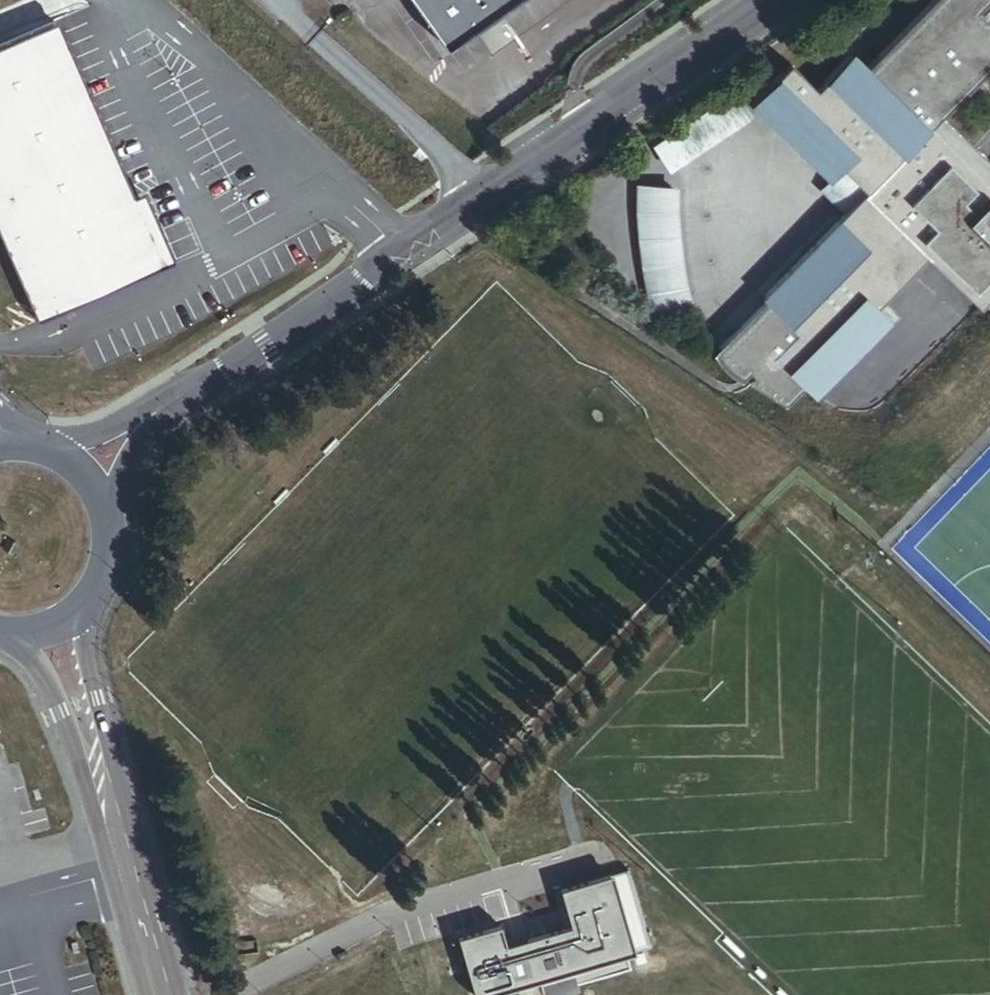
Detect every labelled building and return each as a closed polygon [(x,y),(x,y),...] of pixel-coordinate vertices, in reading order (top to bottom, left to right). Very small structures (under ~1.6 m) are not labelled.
[(447,47),(513,0),(413,0),(447,47)] [(973,146),(942,115),(989,67),(989,16),(987,19),(978,10),(987,0),(934,0),(868,67),(853,52),(817,88),(791,64),(751,104),(829,180),(833,176),(859,201),(763,298),(766,303),(716,353),(722,362),(728,370),(739,378),(743,381),(750,384),(755,377),(761,383),(756,388),(770,398),(786,406),(804,387),(815,397),(890,320),(878,307),(927,257),(981,308),(989,299),(989,162),(973,146)] [(95,104),(57,16),(54,10),(0,34),(0,232),(38,317),(68,304),(66,300),(140,267),(163,257),(159,249),(135,195),(95,104)] [(667,166),(748,112),(735,92),(654,146),(667,166)] [(672,263),(669,240),(668,223),(669,204),(672,188),(638,181),(636,196),(634,219),(635,245),(636,253),(641,279),(646,298),(657,326),(688,312),(676,280),(672,263)] [(66,300),(68,304),(142,272),(165,262),(169,260),(173,258),(144,191),(135,195),(159,249),(163,257),(140,267),(66,300)] [(497,922),(457,933),(475,994),(650,943),(627,866),(560,885),(571,923),(503,942),(497,922)]
